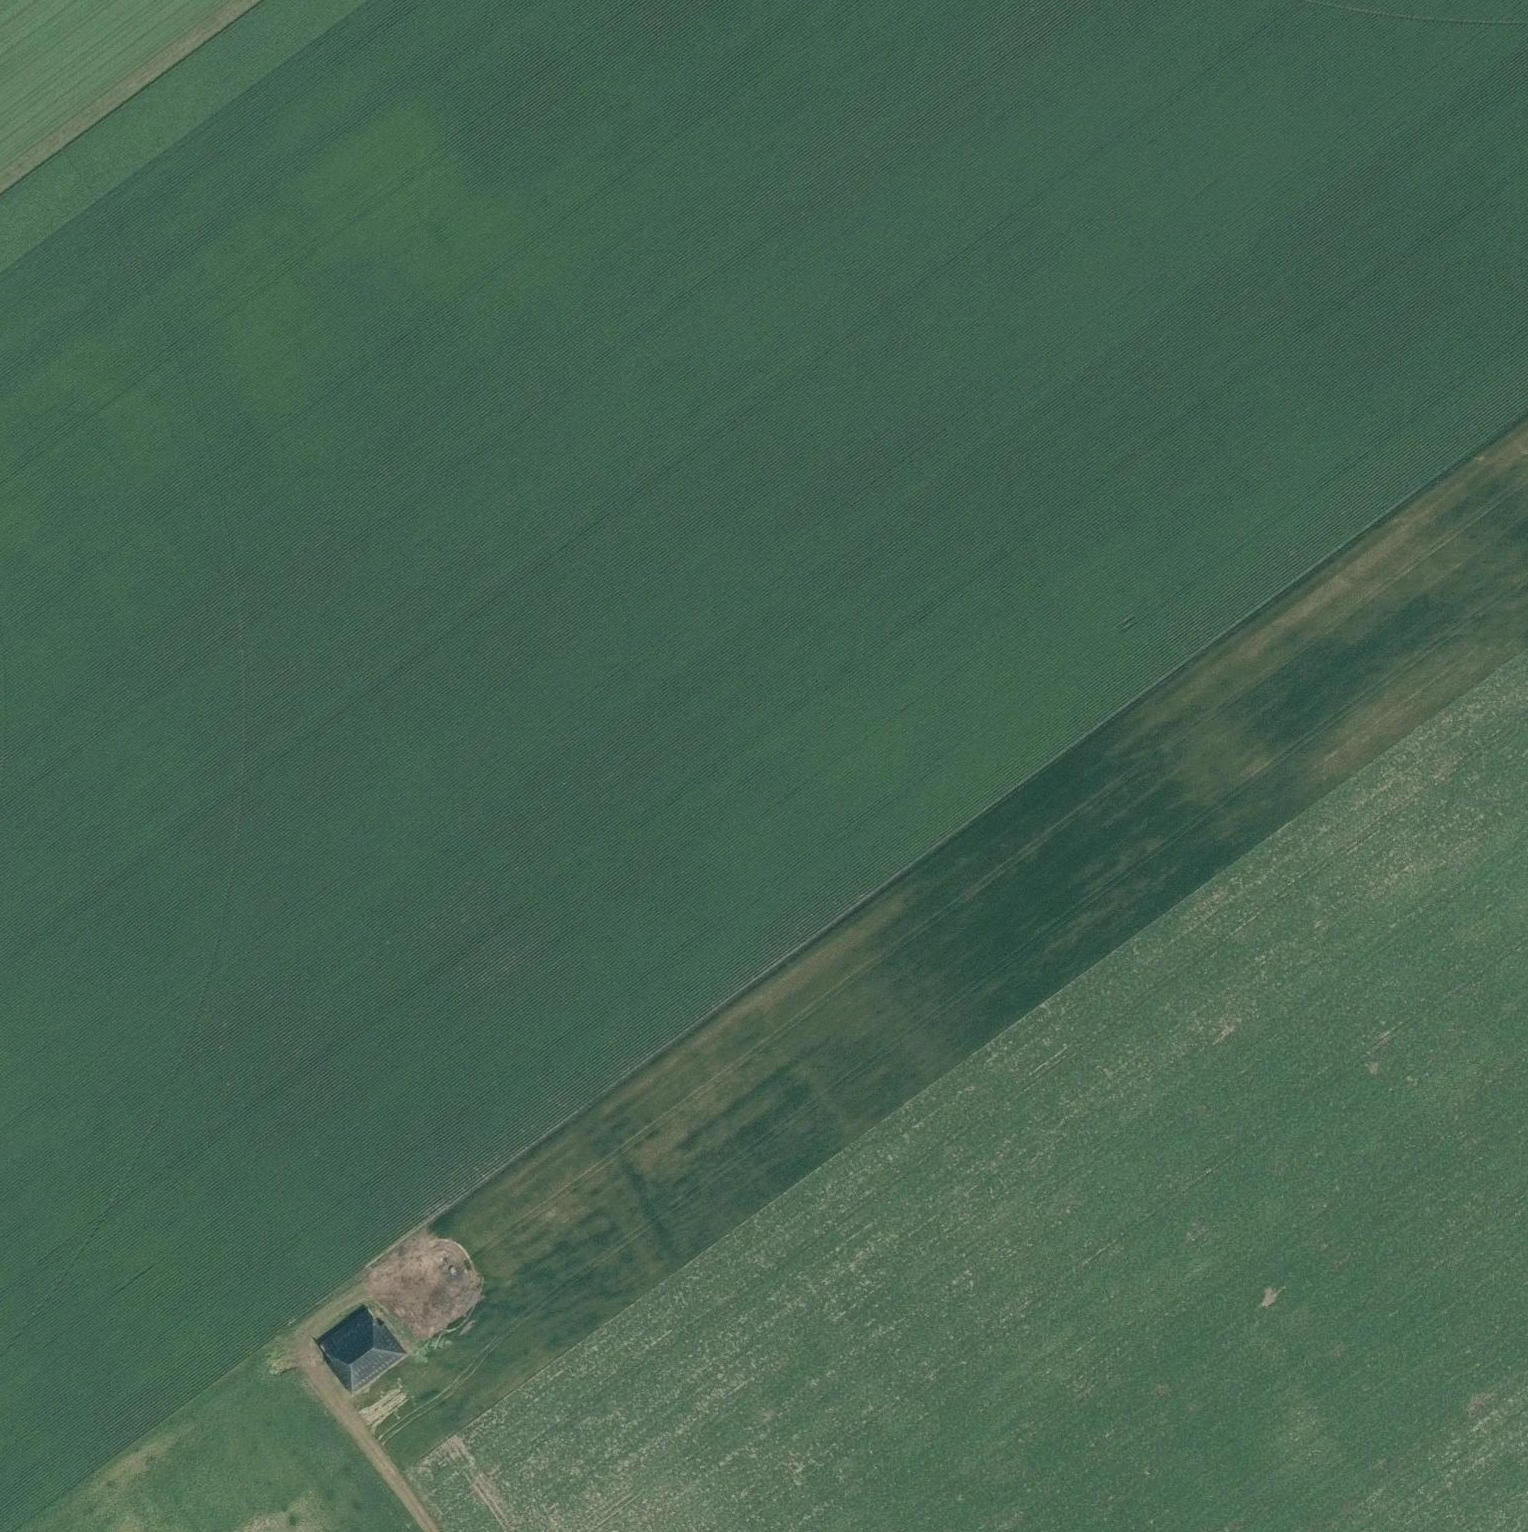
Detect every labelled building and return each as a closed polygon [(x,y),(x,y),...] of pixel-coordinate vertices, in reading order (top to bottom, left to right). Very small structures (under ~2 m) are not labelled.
[(406,1352),(367,1308),(319,1344),(332,1360),(328,1364),(351,1393),(406,1352)]
